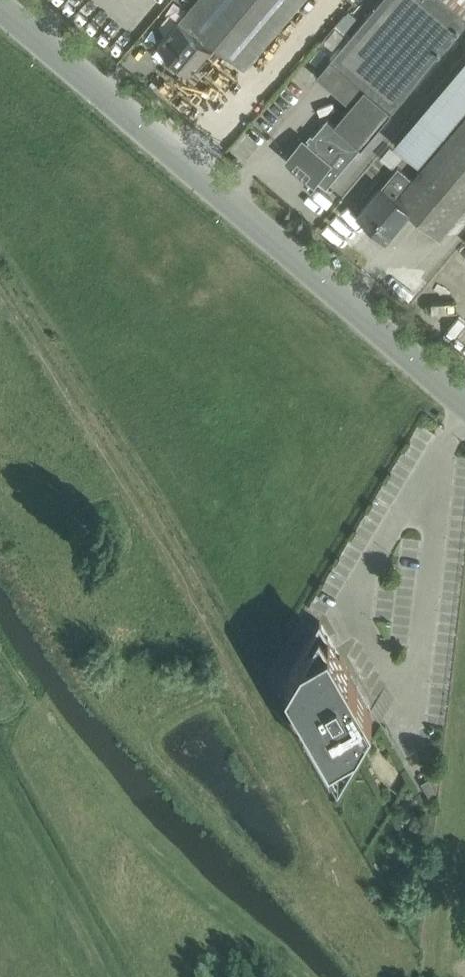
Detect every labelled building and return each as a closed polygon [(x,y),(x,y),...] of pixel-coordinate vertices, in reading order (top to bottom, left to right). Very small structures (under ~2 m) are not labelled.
[(184,13),(245,65),(273,33),(301,0),(195,0),(184,13)] [(464,21),(464,0),(378,0),(329,58),(316,75),(350,103),(334,121),(328,116),(293,158),(326,186),(341,169),(372,134),(391,110),(389,109),(464,21)] [(210,46),(179,19),(158,44),(171,55),(173,53),(178,57),(176,59),(189,71),(210,46)] [(395,113),(407,123),(417,111),(407,103),(406,104),(404,102),(395,113)] [(358,213),(386,237),(408,210),(440,238),(453,222),(464,209),(464,116),(412,178),(398,167),(380,187),(371,198),(358,213)] [(302,651),(287,677),(330,753),(357,738),(373,712),(321,620),(302,651)]
